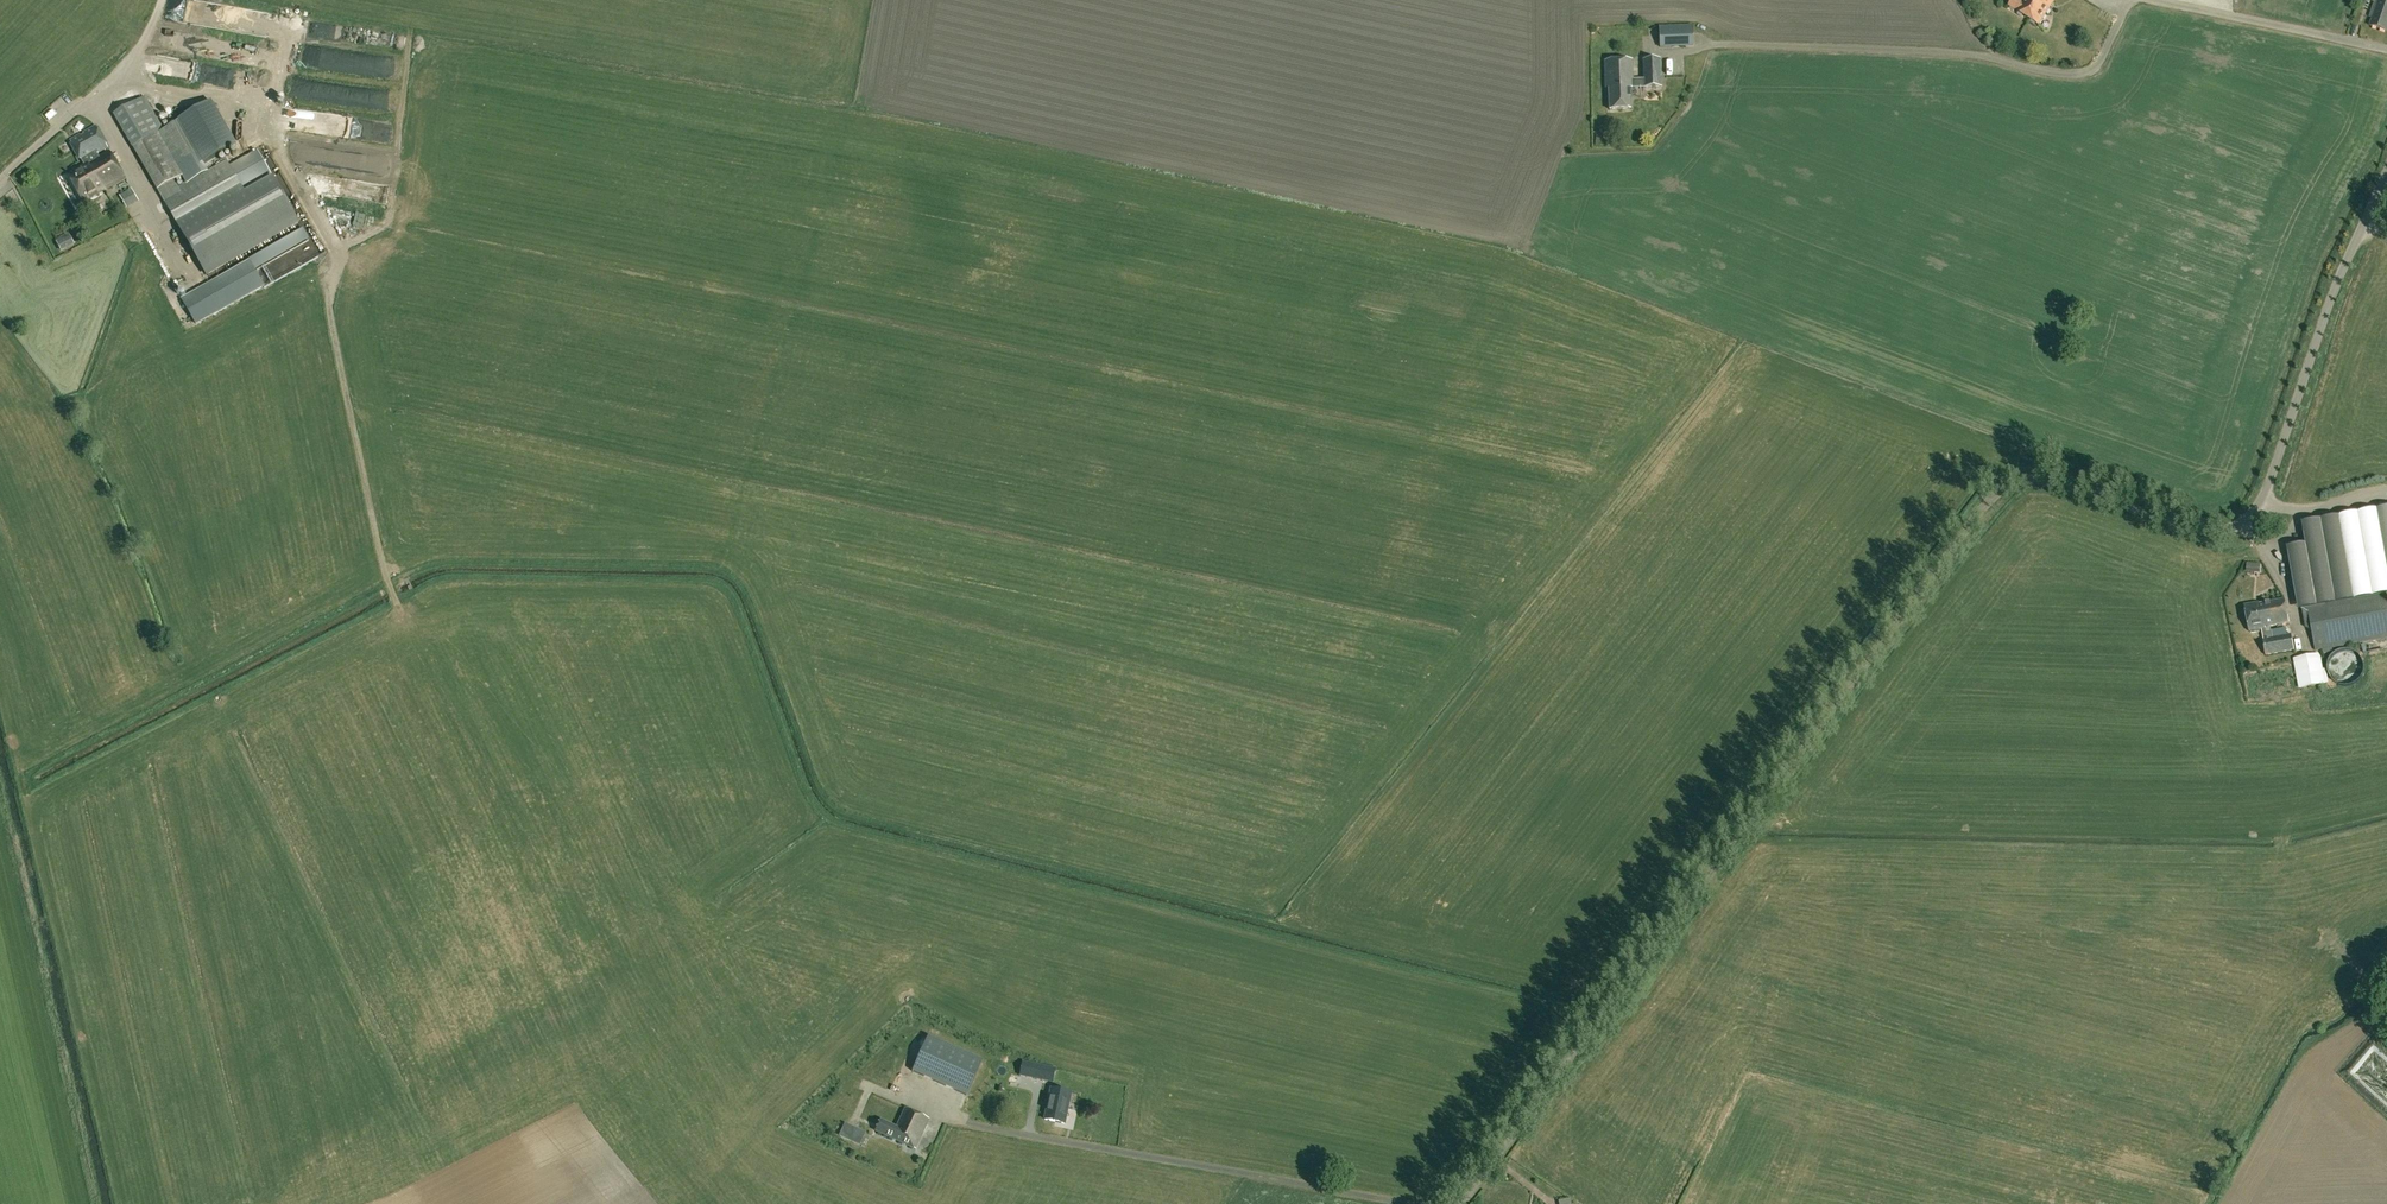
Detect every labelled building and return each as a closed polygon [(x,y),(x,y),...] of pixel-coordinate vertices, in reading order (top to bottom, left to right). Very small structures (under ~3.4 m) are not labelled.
[(2008,5),(2017,11),(2017,12),(2040,26),(2057,0),(2012,0),(2008,5)] [(2377,8),(2371,27),(2386,32),(2386,0),(2377,0),(2374,7),(2377,8)] [(1658,26),(1659,48),(1694,46),(1692,24),(1658,26)] [(1634,80),(1633,60),(1606,61),(1606,89),(1609,88),(1610,110),(1631,109),(1631,88),(1662,87),(1661,60),(1643,60),(1644,80),(1634,80)] [(275,181),(247,197),(227,162),(179,189),(175,181),(211,160),(205,150),(198,154),(184,130),(164,142),(140,101),(115,115),(154,181),(153,182),(162,199),(163,198),(207,275),(299,223),(275,181)] [(249,178),(267,172),(251,123),(232,130),(249,178)] [(96,155),(108,148),(96,127),(72,141),(86,165),(69,175),(85,202),(105,190),(105,189),(125,178),(110,152),(98,159),(96,155)] [(375,154),(365,156),(367,166),(377,164),(375,154)] [(134,220),(145,212),(138,200),(126,207),(134,220)] [(2340,521),(2303,527),(2307,548),(2288,552),(2297,605),(2308,603),(2308,606),(2303,607),(2307,629),(2312,628),(2316,651),(2386,638),(2386,507),(2339,516),(2340,521)] [(2295,651),(2292,635),(2273,638),(2271,627),(2290,624),(2286,600),(2260,604),(2245,606),(2250,633),(2263,630),(2265,641),(2264,641),(2267,656),(2295,651)] [(2338,683),(2339,684),(2340,684),(2342,685),(2344,685),(2347,685),(2350,685),(2351,685),(2352,684),(2354,683),(2357,682),(2358,680),(2360,679),(2361,678),(2361,677),(2363,674),(2363,673),(2364,671),(2364,670),(2364,669),(2364,667),(2364,665),(2364,664),(2363,662),(2363,661),(2362,660),(2361,658),(2360,656),(2359,655),(2357,653),(2355,652),(2353,651),(2351,650),(2348,650),(2347,650),(2346,650),(2343,650),(2341,650),(2340,651),(2339,651),(2337,652),(2336,653),(2334,654),(2332,656),(2331,658),(2330,659),(2330,661),(2329,662),(2329,663),(2328,665),(2328,666),(2328,668),(2328,669),(2328,671),(2329,672),(2329,673),(2330,675),(2331,677),(2332,679),(2334,680),(2335,682),(2338,683)] [(2301,688),(2324,684),(2319,655),(2296,659),(2301,688)] [(1065,996),(1049,982),(1042,990),(1047,994),(1044,997),(1057,1006),(1065,996)] [(983,1060),(929,1036),(913,1072),(967,1096),(983,1060)] [(1054,1083),(1057,1068),(1037,1064),(1034,1079),(1054,1083)] [(1046,1120),(1065,1124),(1072,1093),(1052,1089),(1046,1120)] [(930,1119),(906,1109),(900,1121),(896,1119),(901,1107),(880,1098),(867,1128),(917,1150),(930,1119)]
